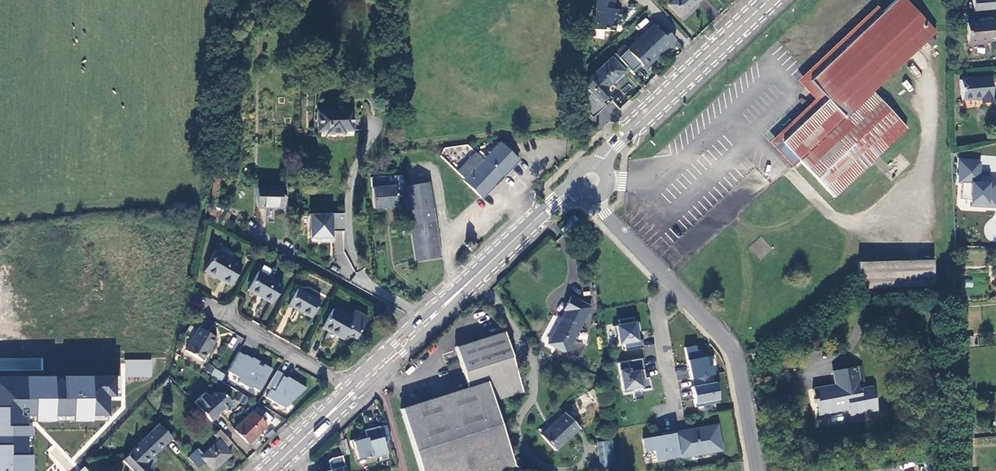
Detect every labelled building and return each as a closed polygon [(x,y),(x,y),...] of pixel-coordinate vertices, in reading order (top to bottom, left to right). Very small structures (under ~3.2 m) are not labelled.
[(594,8),(596,9),(595,17),(593,16),(592,29),(614,31),(615,20),(620,20),(621,10),(614,9),(614,0),(594,0),(594,8)] [(809,81),(827,100),(782,143),(799,161),(833,197),(905,128),(872,92),(935,32),(905,0),(896,0),(883,12),(809,81)] [(973,13),(995,11),(995,0),(972,0),(973,13)] [(793,167),(799,161),(782,143),(827,100),(809,81),(883,12),(876,6),(808,71),(797,81),(814,100),(769,142),(793,167)] [(994,22),(966,24),(967,44),(995,42),(994,22)] [(647,65),(674,40),(668,33),(663,37),(652,25),(626,49),(622,44),(613,53),(630,71),(639,63),(641,65),(647,65)] [(931,39),(926,44),(930,48),(935,43),(931,39)] [(623,72),(611,59),(592,77),(586,90),(585,110),(592,117),(611,99),(607,95),(615,88),(611,83),(623,72)] [(992,99),(990,78),(959,81),(961,102),(980,100),(981,104),(991,103),(990,99),(992,99)] [(352,130),(352,110),(317,111),(317,132),(326,131),(326,134),(342,134),(343,133),(344,131),(352,130)] [(482,198),(518,161),(500,142),(482,160),(475,153),(457,172),(464,180),(463,181),(482,198)] [(395,186),(372,188),(373,208),(397,206),(396,195),(404,194),(401,175),(393,176),(395,186)] [(968,175),(967,203),(995,205),(995,177),(968,175)] [(428,182),(403,186),(414,260),(440,257),(428,182)] [(283,208),(283,187),(257,186),(256,207),(283,208)] [(343,213),(309,214),(310,238),(320,238),(320,242),(331,241),(331,238),(331,232),(334,232),(344,231),(343,213)] [(466,246),(470,250),(475,245),(471,240),(466,246)] [(241,266),(215,250),(203,270),(229,286),(241,266)] [(858,263),(859,289),(934,286),(933,261),(858,263)] [(282,285),(258,271),(248,290),(271,304),(282,285)] [(320,301),(297,288),(288,304),(311,317),(320,301)] [(548,343),(566,353),(591,306),(571,296),(563,311),(565,312),(548,343)] [(333,309),(322,327),(343,339),(349,328),(358,333),(367,318),(354,311),(350,318),(333,309)] [(640,322),(618,323),(619,347),(641,346),(640,322)] [(199,327),(185,350),(202,360),(215,337),(199,327)] [(514,467),(493,402),(523,393),(504,333),(455,348),(467,388),(415,405),(405,408),(400,410),(419,470),(500,470),(514,467)] [(972,337),(960,338),(961,347),(973,347),(972,337)] [(579,355),(583,344),(574,341),(570,351),(579,355)] [(709,405),(711,357),(700,356),(701,346),(692,346),(690,405),(709,405)] [(244,356),(239,352),(227,371),(240,378),(238,381),(251,389),(252,387),(258,391),(272,369),(264,364),(262,367),(257,364),(259,361),(253,358),(252,359),(245,355),(244,356)] [(641,359),(617,363),(623,393),(632,392),(631,389),(641,387),(641,390),(650,388),(648,378),(644,378),(641,359)] [(151,360),(125,360),(125,377),(152,376),(151,360)] [(214,368),(210,374),(221,381),(225,375),(214,368)] [(875,409),(871,387),(858,390),(854,368),(834,372),(834,371),(831,371),(834,385),(811,390),(813,399),(812,400),(813,405),(814,405),(816,414),(838,410),(838,411),(847,409),(848,415),(875,409)] [(685,369),(677,371),(679,380),(687,378),(685,369)] [(284,408),(305,388),(287,377),(286,378),(283,376),(283,375),(277,371),(266,388),(270,390),(265,397),(284,408)] [(29,422),(107,422),(107,397),(115,397),(115,375),(0,375),(0,470),(29,470),(29,422)] [(240,384),(225,375),(221,381),(237,390),(240,384)] [(171,381),(168,378),(162,383),(166,386),(171,381)] [(719,382),(709,383),(711,402),(721,401),(719,382)] [(234,400),(245,405),(249,397),(238,391),(234,400)] [(209,398),(204,392),(194,401),(211,420),(217,415),(217,414),(231,401),(223,393),(214,392),(209,398)] [(266,425),(252,412),(234,428),(248,443),(266,425)] [(556,451),(579,429),(564,414),(541,436),(556,451)] [(174,440),(171,437),(158,424),(131,450),(132,451),(123,460),(133,470),(152,470),(145,463),(157,452),(159,453),(174,440)] [(391,439),(387,424),(366,430),(368,438),(364,439),(363,437),(351,440),(353,447),(356,448),(358,458),(369,455),(370,458),(381,455),(382,459),(388,458),(383,441),(391,439)] [(687,431),(674,434),(678,457),(678,458),(692,455),(691,450),(709,447),(710,452),(721,450),(716,426),(695,430),(696,432),(687,433),(687,431)] [(225,448),(231,443),(219,430),(214,435),(219,440),(203,454),(197,448),(188,457),(197,468),(204,462),(212,470),(230,454),(225,448)] [(674,434),(673,432),(663,434),(663,435),(642,439),(645,452),(653,450),(655,461),(678,457),(674,434)] [(616,466),(612,441),(597,443),(601,468),(616,466)] [(691,450),(692,455),(710,452),(709,447),(691,450)] [(342,456),(331,459),(328,461),(330,470),(334,470),(346,470),(342,456)]
